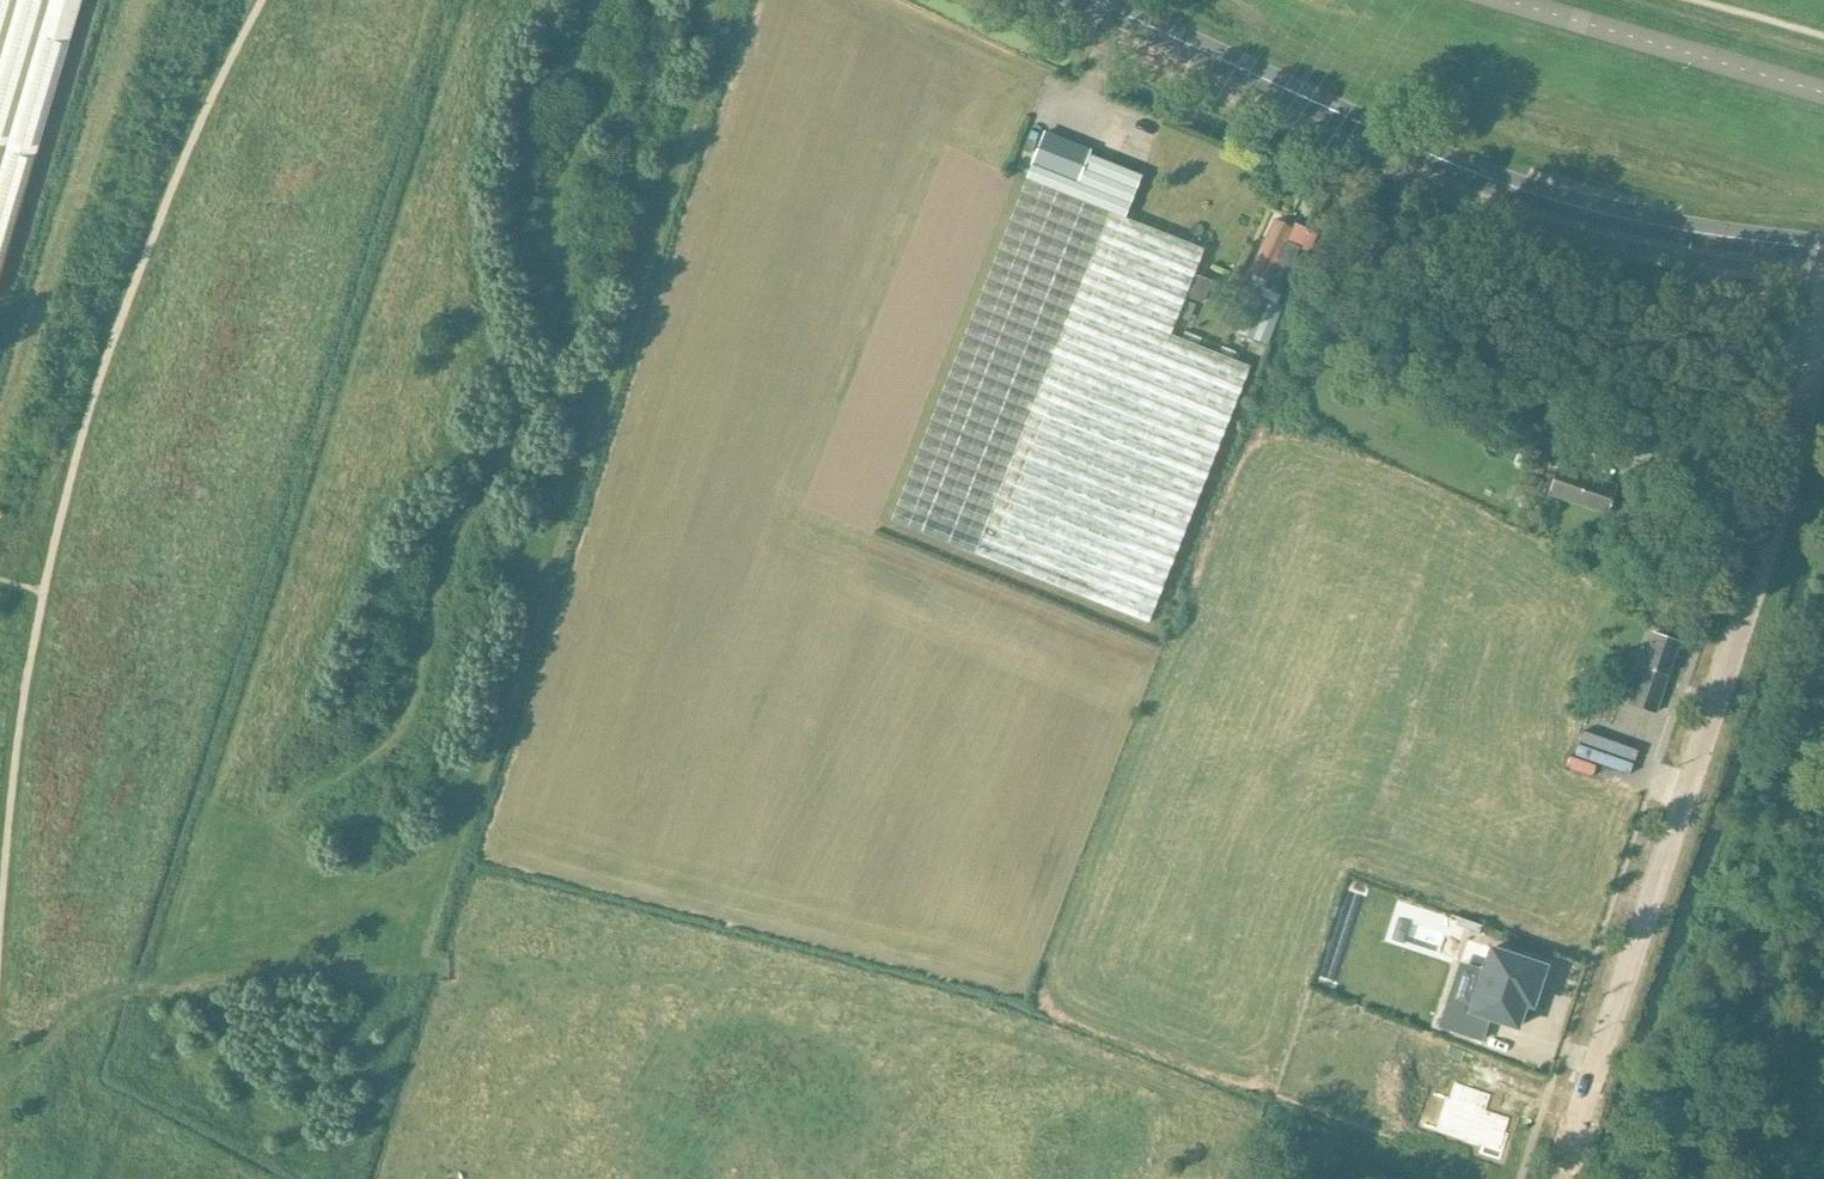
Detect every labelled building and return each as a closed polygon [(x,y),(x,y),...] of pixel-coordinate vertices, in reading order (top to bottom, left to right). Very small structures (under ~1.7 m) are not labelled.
[(82,0),(0,0),(0,279),(82,0)] [(1148,623),(1250,365),(1171,334),(1200,260),(1205,249),(1125,217),(1142,174),(1089,153),(1090,150),(1045,132),(890,520),(1148,623)] [(1285,275),(1298,247),(1308,251),(1316,234),(1293,223),(1291,228),(1274,220),(1251,269),(1267,277),(1272,269),(1285,275)] [(1267,347),(1283,306),(1253,294),(1237,335),(1267,347)] [(1779,368),(1768,366),(1764,380),(1775,383),(1779,368)] [(1544,473),(1554,450),(1539,443),(1529,466),(1544,473)] [(1607,512),(1617,484),(1561,465),(1552,493),(1607,512)] [(1678,641),(1652,633),(1628,703),(1655,711),(1678,641)] [(1447,1001),(1439,1026),(1481,1040),(1489,1017),(1517,1027),(1525,1003),(1532,1006),(1538,987),(1542,989),(1551,963),(1525,954),(1523,958),(1491,948),(1470,1009),(1447,1001)] [(1437,1124),(1501,1145),(1512,1111),(1488,1103),(1493,1087),(1457,1076),(1452,1091),(1449,1090),(1437,1124)]
